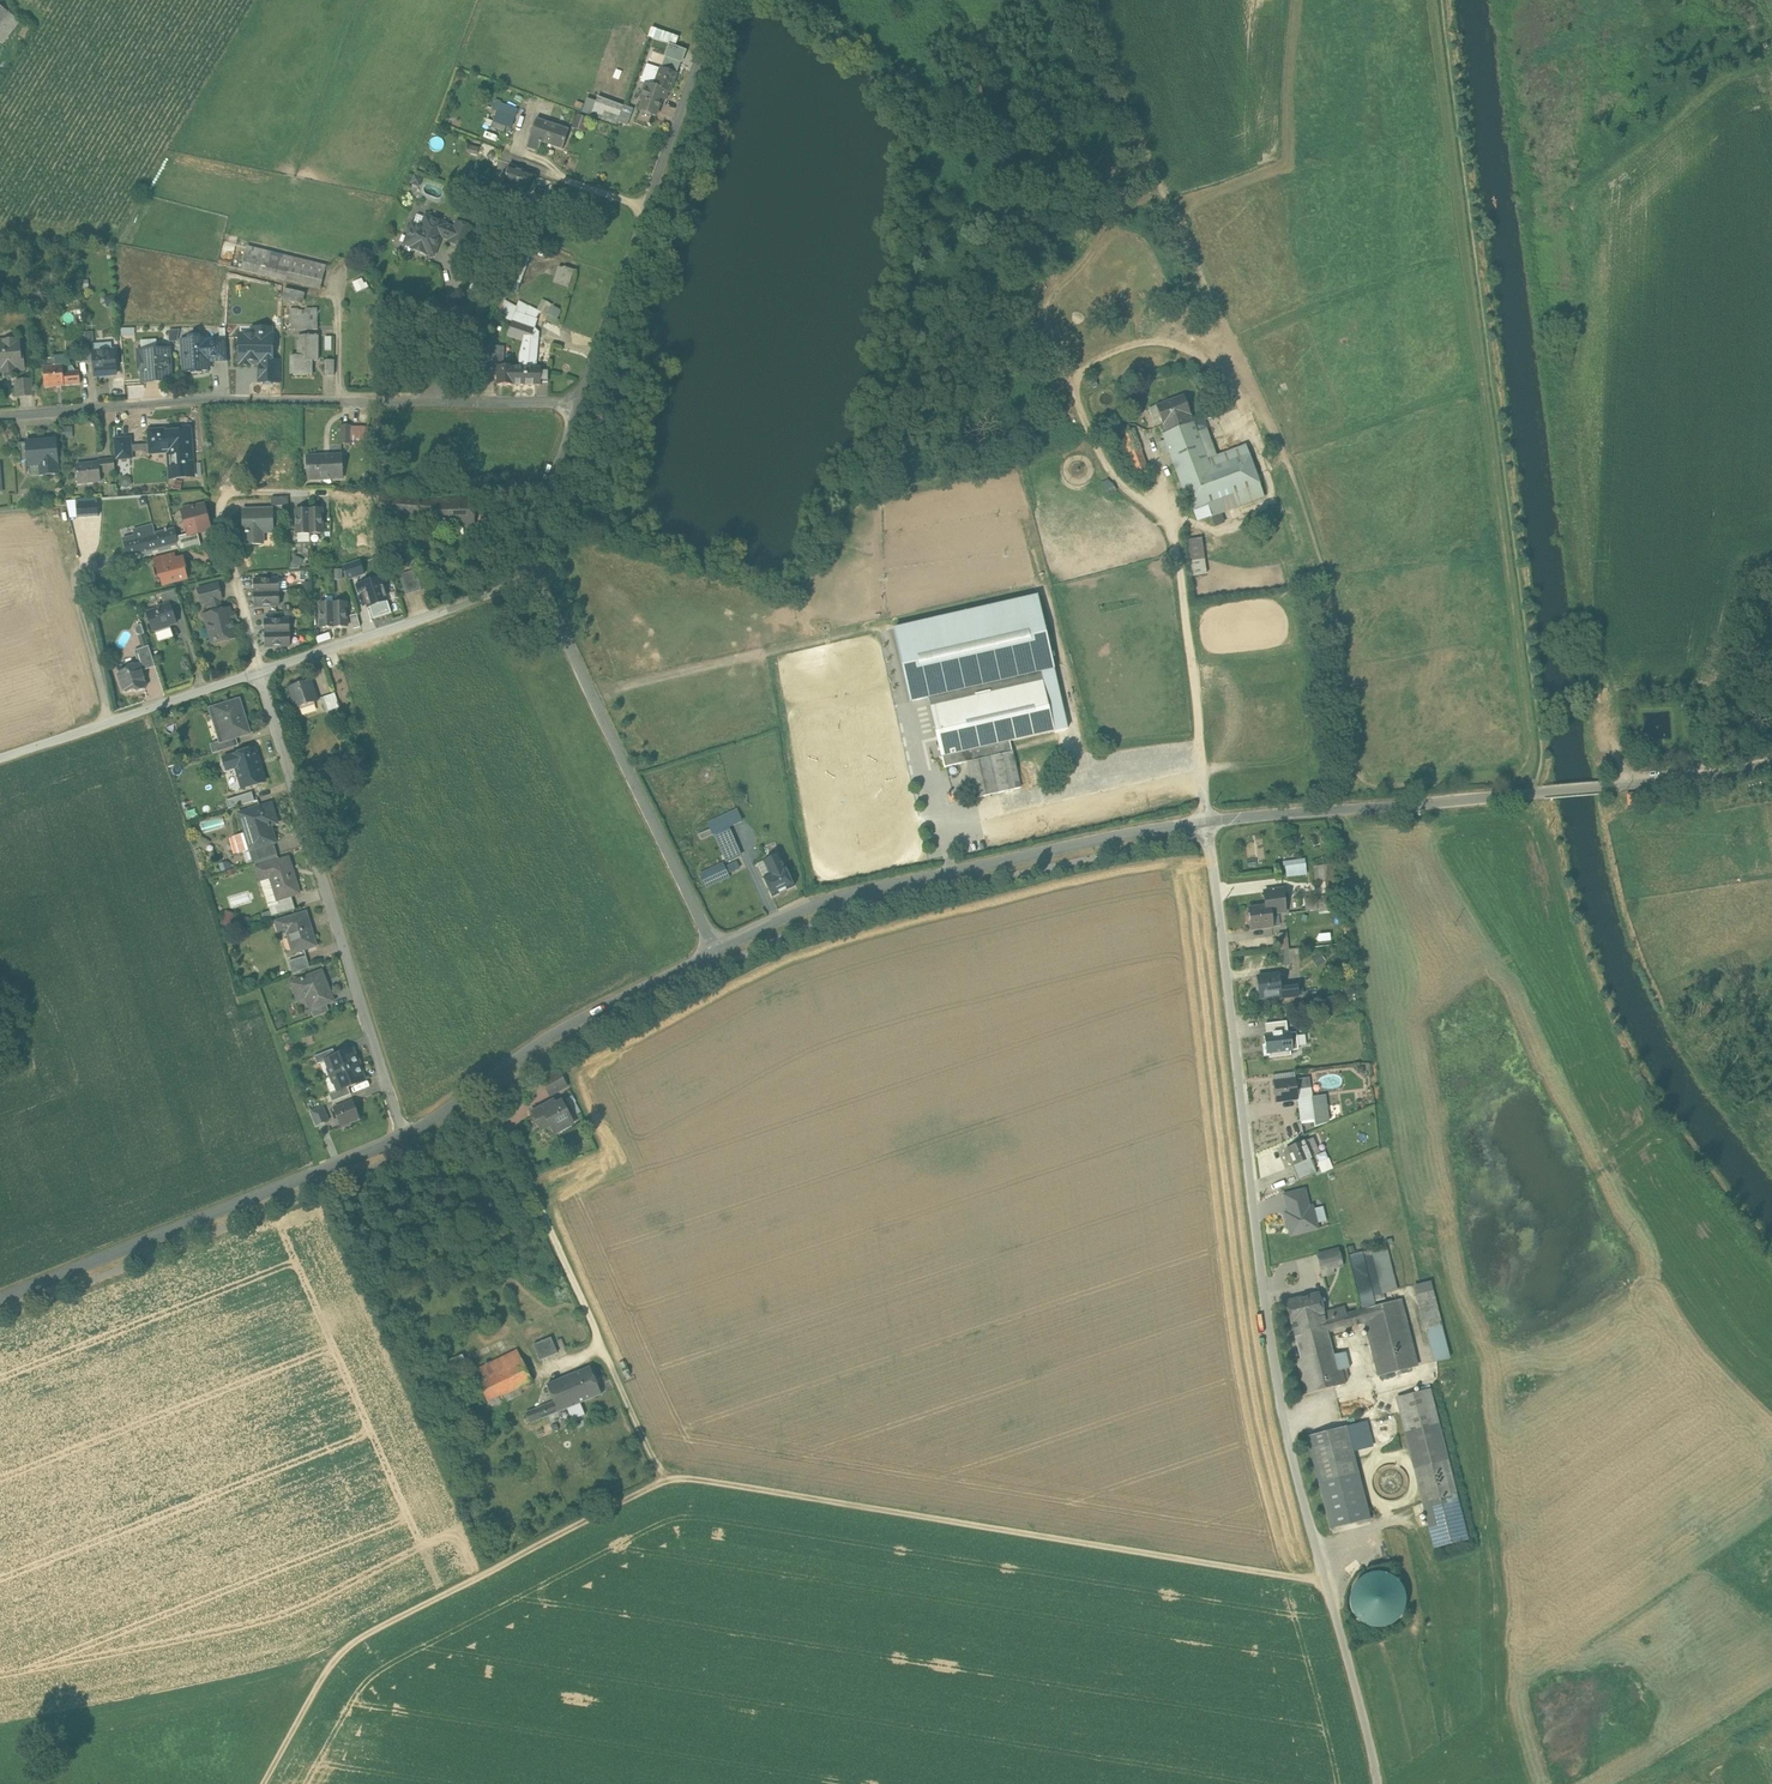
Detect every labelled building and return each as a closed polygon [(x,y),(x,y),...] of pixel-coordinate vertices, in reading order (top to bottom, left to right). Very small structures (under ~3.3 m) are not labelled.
[(9,13),(13,7),(3,0),(0,0),(0,26),(9,13)] [(0,26),(0,39),(15,17),(9,13),(0,26)] [(652,51),(650,58),(661,61),(663,54),(652,51)] [(664,58),(660,69),(647,64),(640,82),(646,84),(641,96),(643,100),(646,101),(642,111),(643,111),(643,113),(652,117),(652,114),(656,116),(659,107),(662,106),(660,104),(663,97),(667,96),(668,92),(670,93),(677,74),(672,72),(676,63),(664,58)] [(586,97),(581,113),(617,122),(617,121),(628,124),(633,106),(595,97),(595,99),(586,97)] [(502,102),(496,100),(493,109),(497,111),(491,128),(504,133),(506,127),(510,128),(517,110),(501,104),(502,102)] [(572,127),(583,130),(587,116),(576,113),(572,127)] [(539,120),(528,148),(538,151),(542,141),(549,123),(539,120)] [(570,131),(549,123),(542,141),(563,149),(570,131)] [(522,168),(510,164),(501,190),(511,193),(512,192),(524,196),(526,190),(528,190),(532,175),(521,172),(522,168)] [(510,197),(494,192),(495,188),(488,186),(485,198),(507,205),(510,197)] [(578,216),(565,211),(561,221),(574,226),(578,216)] [(426,218),(417,215),(413,225),(413,224),(405,243),(413,246),(412,248),(426,254),(427,251),(434,254),(441,235),(451,239),(455,229),(445,225),(445,224),(426,217),(426,218)] [(472,228),(458,222),(455,229),(451,239),(450,242),(464,248),(472,228)] [(326,265),(248,246),(242,268),(264,274),(268,259),(324,273),(326,265)] [(324,273),(268,259),(264,274),(320,287),(324,273)] [(573,288),(577,270),(556,265),(552,284),(573,288)] [(353,281),(357,291),(367,287),(364,277),(353,281)] [(306,294),(285,289),(282,300),(300,304),(303,305),(306,294)] [(300,304),(282,300),(282,307),(294,309),(299,309),(300,304)] [(512,320),(535,328),(538,319),(505,300),(499,317),(512,321),(512,320)] [(554,305),(545,319),(555,324),(563,310),(554,305)] [(318,311),(299,311),(299,309),(294,309),(291,309),(291,330),(318,330),(318,311)] [(535,328),(512,320),(512,321),(508,334),(524,340),(530,342),(532,338),(535,328)] [(170,340),(178,340),(179,331),(170,330),(170,340)] [(319,336),(297,336),(297,356),(290,356),(290,375),(313,375),(313,361),(319,361),(319,336)] [(207,339),(200,339),(200,338),(189,338),(190,340),(182,340),(184,371),(192,371),(192,373),(202,372),(202,370),(209,370),(208,359),(213,359),(212,340),(207,340),(207,339)] [(212,340),(213,359),(213,361),(228,360),(226,338),(212,339),(212,340)] [(524,340),(520,355),(519,367),(514,367),(514,366),(503,366),(497,366),(497,369),(497,385),(514,384),(514,385),(541,384),(541,381),(541,367),(535,367),(538,340),(532,338),(530,342),(524,340)] [(0,341),(0,371),(9,370),(12,373),(16,373),(16,370),(24,369),(23,353),(21,354),(20,340),(0,341)] [(94,343),(85,344),(86,353),(87,360),(94,359),(93,352),(95,352),(94,343)] [(489,345),(481,344),(480,368),(487,369),(489,345)] [(504,347),(489,345),(487,369),(497,369),(497,366),(503,366),(504,347)] [(157,347),(154,351),(142,351),(142,359),(140,361),(140,370),(143,372),(144,382),(171,381),(169,350),(163,350),(160,347),(157,347)] [(95,352),(93,352),(94,359),(95,375),(116,373),(114,350),(95,352)] [(55,357),(42,358),(43,367),(56,366),(55,357)] [(334,361),(325,361),(325,376),(334,376),(334,361)] [(56,366),(43,367),(44,387),(64,385),(64,384),(80,383),(79,372),(63,373),(63,366),(56,366)] [(32,379),(16,380),(17,396),(33,395),(32,379)] [(1184,395),(1156,405),(1166,433),(1194,422),(1184,395)] [(1194,422),(1166,433),(1163,434),(1190,509),(1207,503),(1260,484),(1249,454),(1216,467),(1215,463),(1209,465),(1207,459),(1197,433),(1194,422)] [(350,425),(342,425),(341,443),(350,443),(350,439),(350,426),(350,425)] [(368,426),(350,426),(350,439),(368,439),(368,426)] [(1149,472),(1133,428),(1117,433),(1133,477),(1149,472)] [(188,429),(149,432),(150,451),(171,449),(173,478),(189,476),(188,448),(189,448),(188,429)] [(1206,430),(1197,433),(1207,459),(1216,456),(1206,430)] [(56,439),(27,442),(29,461),(29,465),(44,464),(45,468),(46,468),(47,474),(59,473),(56,439)] [(129,439),(113,440),(114,459),(131,458),(129,439)] [(27,442),(20,442),(21,461),(29,461),(27,442)] [(1216,456),(1207,459),(1209,465),(1215,463),(1216,467),(1249,454),(1246,445),(1216,456)] [(342,455),(307,457),(308,479),(343,477),(342,455)] [(112,460),(98,461),(99,465),(99,472),(113,471),(112,460)] [(88,464),(77,465),(79,483),(100,481),(99,472),(99,465),(88,466),(88,464)] [(1260,484),(1207,503),(1212,515),(1265,496),(1260,484)] [(420,499),(381,495),(379,512),(418,517),(418,514),(429,514),(430,527),(478,524),(476,498),(428,500),(428,501),(419,502),(420,499)] [(97,497),(75,498),(76,517),(98,516),(97,497)] [(289,497),(272,497),(272,506),(289,506),(289,497)] [(202,505),(191,508),(188,506),(184,507),(182,510),(185,523),(188,525),(191,533),(191,534),(198,532),(208,529),(210,526),(205,507),(202,505)] [(356,507),(345,508),(346,516),(356,516),(356,507)] [(273,509),(243,510),(244,532),(246,532),(246,544),(263,544),(263,543),(259,543),(259,532),(274,532),(273,509)] [(309,509),(296,510),(297,534),(310,533),(309,509)] [(323,533),(322,509),(309,509),(310,533),(323,533)] [(153,525),(133,530),(135,535),(123,539),(128,557),(179,544),(177,537),(175,529),(167,531),(166,528),(165,529),(165,531),(155,534),(153,525)] [(191,533),(177,537),(179,544),(180,551),(201,545),(198,532),(191,534),(191,533)] [(1187,540),(1191,577),(1205,575),(1201,538),(1187,540)] [(248,551),(237,554),(243,574),(254,571),(248,551)] [(171,553),(157,557),(159,564),(173,560),(171,553)] [(296,556),(293,566),(300,568),(303,558),(296,556)] [(159,564),(156,565),(159,576),(160,575),(163,585),(187,579),(185,569),(186,569),(183,557),(173,560),(159,564)] [(360,561),(344,566),(348,579),(364,573),(360,561)] [(414,569),(398,575),(404,595),(421,590),(414,569)] [(381,577),(358,585),(360,591),(363,590),(369,607),(388,600),(381,577)] [(279,579),(254,580),(255,593),(279,592),(279,579)] [(218,583),(198,589),(202,605),(211,603),(219,600),(222,600),(218,583)] [(279,592),(255,593),(255,606),(279,605),(279,592)] [(1038,595),(895,628),(911,701),(928,697),(929,697),(1054,669),(1038,595)] [(230,608),(222,610),(219,600),(211,603),(213,613),(204,615),(206,621),(210,623),(215,642),(218,641),(217,640),(227,638),(231,639),(235,638),(237,635),(230,608)] [(346,602),(333,603),(334,627),(347,626),(346,602)] [(333,603),(320,603),(321,627),(334,627),(333,603)] [(170,604),(156,608),(157,612),(148,615),(153,631),(155,631),(159,642),(174,637),(170,626),(177,623),(170,604)] [(358,613),(351,614),(354,627),(361,625),(358,613)] [(289,619),(265,620),(266,633),(290,632),(289,619)] [(141,624),(137,626),(135,629),(137,633),(140,635),(144,633),(141,624)] [(290,632),(266,633),(266,646),(290,646),(290,632)] [(140,635),(139,635),(143,648),(149,646),(144,633),(140,635)] [(143,648),(134,651),(139,663),(142,671),(155,666),(149,646),(143,648)] [(139,663),(129,667),(127,670),(119,672),(118,675),(123,691),(126,692),(134,690),(137,691),(145,689),(147,686),(142,671),(139,663)] [(1054,669),(929,697),(931,707),(930,707),(942,757),(942,756),(945,767),(968,762),(976,798),(1021,787),(1010,741),(1068,728),(1054,669)] [(310,681),(291,687),(297,707),(317,700),(310,681)] [(335,693),(322,698),(326,711),(339,706),(335,693)] [(242,698),(214,706),(224,739),(225,740),(233,738),(248,733),(243,718),(248,717),(242,698)] [(1672,708),(1639,710),(1641,743),(1674,740),(1672,708)] [(224,739),(211,743),(213,752),(236,746),(233,738),(225,740),(224,739)] [(255,748),(225,758),(228,769),(236,767),(243,787),(265,780),(255,748)] [(253,793),(227,800),(230,808),(255,801),(253,793)] [(272,803),(240,814),(246,832),(250,830),(256,848),(277,841),(270,819),(276,817),(272,803)] [(737,810),(712,821),(717,832),(742,821),(737,810)] [(779,855),(765,861),(771,874),(764,878),(773,896),(794,885),(779,855)] [(288,857),(259,867),(263,880),(272,877),(280,900),(301,893),(288,857)] [(1285,859),(1286,876),(1307,874),(1306,858),(1285,859)] [(736,862),(725,867),(728,873),(739,868),(736,862)] [(724,864),(702,874),(708,886),(729,876),(728,873),(725,867),(724,864)] [(1327,876),(1326,864),(1316,865),(1318,877),(1327,876)] [(1283,889),(1265,892),(1266,906),(1271,906),(1272,913),(1286,911),(1283,889)] [(1315,897),(1305,898),(1307,911),(1317,909),(1315,897)] [(294,900),(272,907),(274,915),(296,908),(294,900)] [(1266,906),(1249,908),(1252,929),(1273,927),(1272,913),(1271,906),(1266,906)] [(307,913),(278,922),(281,933),(289,931),(294,951),(316,944),(307,913)] [(1287,933),(1278,933),(1280,949),(1289,949),(1287,933)] [(1298,948),(1289,950),(1291,964),(1300,963),(1298,948)] [(1289,949),(1280,949),(1282,965),(1291,964),(1289,950),(1289,949)] [(307,955),(290,960),(294,973),(311,967),(307,955)] [(322,970),(291,982),(297,998),(307,994),(313,1008),(313,1010),(327,1004),(333,1002),(325,981),(326,981),(322,970)] [(1279,974),(1257,977),(1260,998),(1277,996),(1278,999),(1295,997),(1294,987),(1281,988),(1279,974)] [(327,1004),(313,1010),(313,1008),(311,1009),(314,1018),(329,1011),(327,1004)] [(1287,1021),(1265,1024),(1267,1035),(1288,1033),(1287,1021)] [(1267,1035),(1264,1036),(1266,1054),(1269,1053),(1269,1058),(1291,1055),(1291,1051),(1299,1050),(1298,1047),(1297,1034),(1296,1032),(1288,1033),(1267,1035)] [(333,1049),(314,1056),(317,1064),(326,1061),(326,1060),(336,1056),(333,1049)] [(336,1056),(326,1060),(326,1061),(332,1075),(359,1065),(353,1049),(336,1056)] [(359,1065),(332,1075),(338,1090),(338,1091),(348,1087),(365,1080),(359,1065)] [(560,1071),(542,1080),(547,1088),(564,1078),(560,1071)] [(564,1078),(547,1088),(550,1094),(567,1085),(564,1078)] [(1296,1079),(1274,1082),(1276,1101),(1298,1098),(1297,1089),(1310,1087),(1309,1078),(1295,1080),(1296,1079)] [(348,1087),(338,1091),(338,1090),(329,1094),(332,1102),(351,1094),(348,1087)] [(1299,1124),(1300,1133),(1316,1127),(1316,1126),(1312,1097),(1310,1087),(1297,1089),(1298,1098),(1302,1124),(1299,1124)] [(1323,1096),(1324,1103),(1331,1102),(1339,1101),(1338,1094),(1323,1096)] [(1312,1097),(1316,1126),(1328,1121),(1327,1112),(1332,1111),(1331,1102),(1324,1103),(1323,1096),(1312,1097)] [(353,1101),(334,1109),(341,1128),(351,1124),(351,1122),(360,1119),(353,1101)] [(556,1104),(554,1101),(532,1113),(542,1130),(550,1126),(555,1134),(574,1123),(562,1101),(556,1104)] [(1328,1121),(1341,1116),(1339,1101),(1331,1102),(1332,1111),(1327,1112),(1328,1121)] [(325,1105),(311,1109),(316,1124),(330,1120),(325,1105)] [(1304,1141),(1286,1149),(1287,1152),(1284,1153),(1288,1161),(1290,1160),(1293,1166),(1311,1159),(1310,1156),(1313,1154),(1309,1146),(1306,1147),(1304,1141)] [(1311,1159),(1293,1166),(1299,1180),(1317,1172),(1311,1159)] [(1329,1159),(1319,1163),(1322,1173),(1333,1169),(1329,1159)] [(1287,1205),(1307,1200),(1304,1190),(1285,1195),(1287,1205)] [(1307,1200),(1287,1205),(1289,1212),(1286,1213),(1291,1235),(1318,1228),(1312,1206),(1309,1207),(1307,1200)] [(1387,1247),(1349,1256),(1363,1310),(1372,1308),(1400,1300),(1387,1247)] [(1338,1249),(1317,1254),(1323,1275),(1334,1272),(1333,1267),(1342,1265),(1338,1249)] [(1433,1291),(1417,1295),(1425,1330),(1442,1326),(1433,1291)] [(1319,1294),(1286,1302),(1291,1322),(1293,1327),(1335,1317),(1333,1310),(1323,1312),(1319,1294)] [(1400,1300),(1372,1308),(1375,1319),(1365,1322),(1379,1375),(1417,1365),(1400,1300)] [(1297,1359),(1305,1394),(1346,1383),(1342,1371),(1342,1369),(1338,1371),(1334,1356),(1328,1332),(1365,1322),(1375,1319),(1372,1308),(1363,1310),(1345,1314),(1340,1316),(1335,1317),(1293,1327),(1301,1358),(1297,1359)] [(1442,1326),(1425,1330),(1434,1361),(1450,1357),(1442,1326)] [(552,1336),(557,1351),(565,1348),(560,1334),(552,1336)] [(538,1359),(556,1352),(550,1336),(533,1342),(538,1359)] [(1359,1350),(1334,1356),(1338,1371),(1342,1369),(1342,1371),(1362,1364),(1359,1350)] [(488,1409),(534,1385),(516,1351),(470,1376),(488,1409)] [(593,1368),(548,1387),(560,1417),(605,1398),(593,1368)] [(1430,1390),(1397,1398),(1415,1468),(1447,1459),(1430,1390)] [(1346,1427),(1308,1437),(1331,1528),(1370,1519),(1346,1427)] [(1447,1459),(1415,1468),(1424,1502),(1456,1494),(1447,1459)] [(1456,1494),(1424,1502),(1435,1547),(1467,1539),(1456,1494)] [(1366,1624),(1376,1627),(1387,1626),(1396,1621),(1403,1612),(1406,1602),(1404,1591),(1399,1582),(1390,1575),(1380,1572),(1369,1573),(1360,1579),(1353,1587),(1350,1598),(1352,1608),(1357,1618),(1366,1624)]
